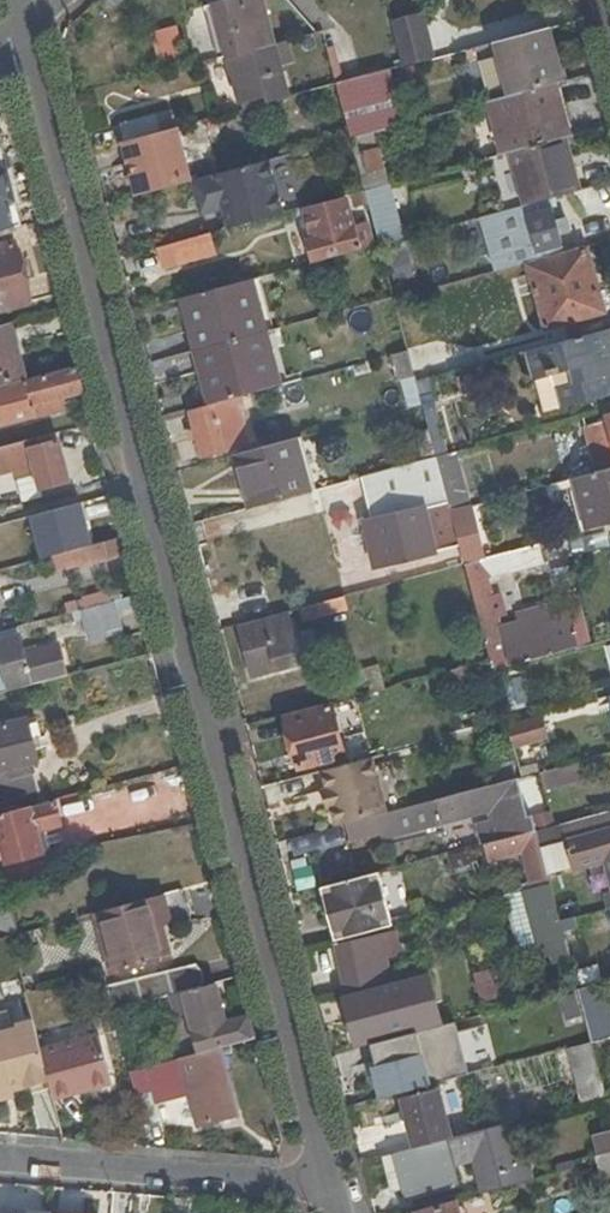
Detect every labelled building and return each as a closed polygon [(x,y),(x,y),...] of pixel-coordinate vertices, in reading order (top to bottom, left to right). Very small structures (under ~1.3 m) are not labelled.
[(212,4),(252,50),(271,45),(259,0),(228,0),(212,4)] [(335,85),(347,82),(355,80),(389,71),(400,68),(419,63),(402,0),(371,0),(366,1),(368,9),(344,15),(338,28),(321,32),(335,85)] [(202,7),(217,60),(226,57),(252,50),(212,4),(202,7)] [(153,31),(161,64),(190,57),(181,23),(153,31)] [(492,44),(506,96),(553,84),(560,82),(546,29),(492,44)] [(291,53),(288,41),(271,45),(252,50),(226,57),(239,105),(265,98),(260,79),(281,74),(277,56),(291,53)] [(476,104),(489,101),(506,96),(492,44),(462,51),(476,104)] [(389,71),(355,80),(360,99),(380,94),(383,102),(362,108),(367,128),(401,118),(389,71)] [(335,85),(349,138),(361,135),(347,82),(335,85)] [(560,139),(566,138),(567,138),(553,84),(506,96),(489,101),(503,154),(510,153),(560,139)] [(118,125),(123,142),(174,128),(170,112),(118,125)] [(123,142),(137,195),(189,181),(174,128),(123,142)] [(343,147),(352,145),(349,138),(341,140),(343,147)] [(573,194),(580,192),(566,138),(560,139),(573,194)] [(524,207),(573,194),(560,139),(510,153),(524,207)] [(227,228),(282,213),(269,160),(192,181),(197,199),(219,194),(222,208),(227,228)] [(375,233),(388,230),(378,188),(364,192),(367,204),(375,233)] [(353,208),(367,204),(364,192),(350,196),(353,208)] [(201,214),(222,208),(219,194),(197,199),(201,214)] [(306,241),(310,259),(372,242),(366,223),(352,227),(348,210),(331,214),(329,205),(305,211),(313,239),(306,241)] [(497,247),(502,269),(545,257),(544,251),(562,246),(552,209),(525,215),(527,223),(524,224),(528,239),(497,247)] [(375,233),(378,246),(400,240),(396,228),(388,230),(375,233)] [(202,257),(197,238),(156,249),(161,268),(202,257)] [(14,244),(0,247),(0,311),(29,304),(14,244)] [(567,302),(598,293),(586,249),(527,265),(545,329),(573,321),(567,302)] [(251,280),(265,332),(275,329),(262,277),(251,280)] [(183,298),(196,351),(265,332),(251,280),(183,298)] [(604,313),(598,293),(567,302),(573,321),(604,313)] [(25,380),(10,324),(0,326),(0,387),(25,380)] [(532,350),(540,378),(568,370),(571,381),(564,383),(569,405),(609,394),(609,352),(609,350),(609,328),(532,350)] [(265,332),(280,386),(289,384),(275,329),(265,332)] [(196,351),(210,404),(280,386),(265,332),(196,351)] [(397,382),(413,378),(407,353),(390,357),(397,382)] [(82,392),(76,367),(25,380),(0,387),(0,426),(63,408),(59,398),(82,392)] [(548,411),(569,405),(564,383),(571,381),(568,370),(540,378),(548,411)] [(421,405),(435,459),(446,455),(424,378),(414,381),(421,405)] [(221,404),(214,406),(217,420),(225,418),(221,404)] [(217,420),(214,406),(189,412),(201,458),(248,447),(239,413),(225,418),(217,420)] [(0,447),(0,470),(12,467),(14,475),(34,469),(38,487),(67,480),(57,439),(37,445),(35,438),(0,447)] [(307,492),(315,491),(301,438),(293,440),(307,492)] [(235,456),(249,508),(307,492),(293,440),(235,456)] [(446,455),(435,459),(450,511),(465,507),(452,454),(446,455)] [(566,464),(570,479),(573,479),(599,472),(595,456),(566,464)] [(450,511),(435,459),(362,478),(368,502),(402,494),(403,498),(420,495),(428,529),(440,526),(446,551),(459,548),(450,513),(450,511)] [(599,472),(573,479),(587,532),(609,526),(609,469),(599,472)] [(402,494),(368,502),(372,521),(406,513),(403,498),(402,494)] [(406,513),(372,521),(371,521),(374,534),(376,540),(382,566),(446,551),(440,526),(428,529),(420,495),(403,498),(406,513)] [(469,508),(450,513),(459,548),(464,565),(480,560),(477,548),(479,546),(469,508)] [(93,545),(106,541),(102,527),(84,521),(54,528),(61,553),(93,545)] [(121,537),(106,541),(93,545),(97,562),(125,555),(121,537)] [(539,559),(536,545),(480,560),(464,565),(487,654),(490,661),(493,673),(514,667),(576,648),(569,622),(534,631),(513,637),(501,641),(492,608),(483,574),(539,559)] [(345,596),(298,609),(302,621),(347,609),(345,596)] [(123,633),(114,601),(81,610),(89,642),(123,633)] [(294,639),(287,614),(239,627),(252,678),(277,671),(314,661),(306,636),(294,639)] [(31,684),(68,675),(59,644),(24,653),(20,635),(0,640),(0,689),(30,681),(31,684)] [(468,659),(470,666),(490,661),(487,654),(468,659)] [(493,675),(493,673),(490,661),(470,666),(451,671),(455,685),(493,675)] [(378,665),(334,676),(338,690),(382,679),(378,665)] [(438,690),(455,685),(451,671),(434,676),(438,690)] [(345,758),(330,705),(285,717),(299,770),(345,758)] [(33,763),(39,761),(28,718),(0,726),(0,801),(40,790),(33,763)] [(507,727),(513,748),(544,740),(538,718),(507,727)] [(578,762),(539,772),(544,790),(583,781),(578,762)] [(137,817),(175,807),(166,776),(129,786),(137,817)] [(527,817),(517,778),(473,790),(479,813),(501,808),(508,838),(535,830),(531,816),(527,817)] [(479,813),(473,790),(461,793),(467,817),(479,813)] [(450,797),(395,811),(400,828),(454,814),(450,797)] [(0,814),(0,836),(7,862),(50,850),(45,831),(63,826),(55,799),(0,814)] [(558,825),(569,867),(601,859),(609,891),(609,813),(558,825)] [(549,885),(535,830),(508,838),(484,844),(489,862),(523,853),(530,883),(541,880),(541,887),(549,885)] [(393,926),(380,872),(328,885),(333,903),(326,905),(331,922),(338,920),(343,939),(393,926)] [(333,903),(328,885),(321,887),(326,905),(333,903)] [(539,944),(564,937),(559,920),(549,885),(541,887),(526,890),(539,944)] [(520,949),(539,944),(526,890),(507,896),(520,949)] [(183,891),(101,913),(116,971),(160,960),(151,926),(191,921),(183,891)] [(0,906),(0,938),(0,939),(5,937),(12,935),(18,934),(11,907),(10,903),(0,906)] [(336,941),(343,939),(338,920),(331,922),(336,941)] [(346,990),(390,979),(379,934),(335,945),(346,990)] [(198,965),(107,989),(113,1011),(183,993),(204,988),(198,965)] [(503,997),(496,969),(477,974),(483,1002),(503,997)] [(216,985),(204,988),(183,993),(199,1054),(219,1049),(255,1040),(249,1016),(226,1023),(216,985)] [(381,985),(343,995),(348,1015),(387,1005),(381,985)] [(594,986),(577,990),(591,1043),(608,1039),(594,986)] [(0,1034),(0,1088),(18,1084),(32,1086),(50,1081),(42,1050),(35,1024),(0,1034)] [(101,1034),(42,1050),(50,1081),(54,1099),(114,1084),(101,1034)] [(606,1097),(591,1043),(569,1049),(584,1103),(606,1097)] [(373,1071),(381,1100),(401,1094),(436,1085),(462,1078),(455,1053),(440,1057),(443,1068),(428,1072),(421,1047),(396,1054),(398,1063),(373,1071)] [(219,1049),(199,1054),(182,1059),(190,1090),(200,1128),(207,1126),(238,1117),(219,1049)] [(149,1068),(130,1072),(136,1096),(144,1125),(163,1119),(155,1090),(149,1068)] [(450,1138),(436,1085),(401,1094),(416,1148),(450,1138)] [(506,1126),(398,1153),(407,1190),(408,1196),(458,1183),(454,1169),(472,1164),(480,1195),(532,1181),(526,1160),(515,1162),(506,1126)] [(609,1172),(609,1152),(595,1156),(600,1175),(609,1172)] [(398,1153),(384,1156),(393,1193),(407,1190),(398,1153)] [(573,1170),(572,1162),(557,1166),(559,1174),(573,1170)] [(0,1183),(0,1211),(5,1211),(8,1212),(10,1184),(0,1183)] [(457,1203),(417,1212),(460,1212),(457,1203)]
